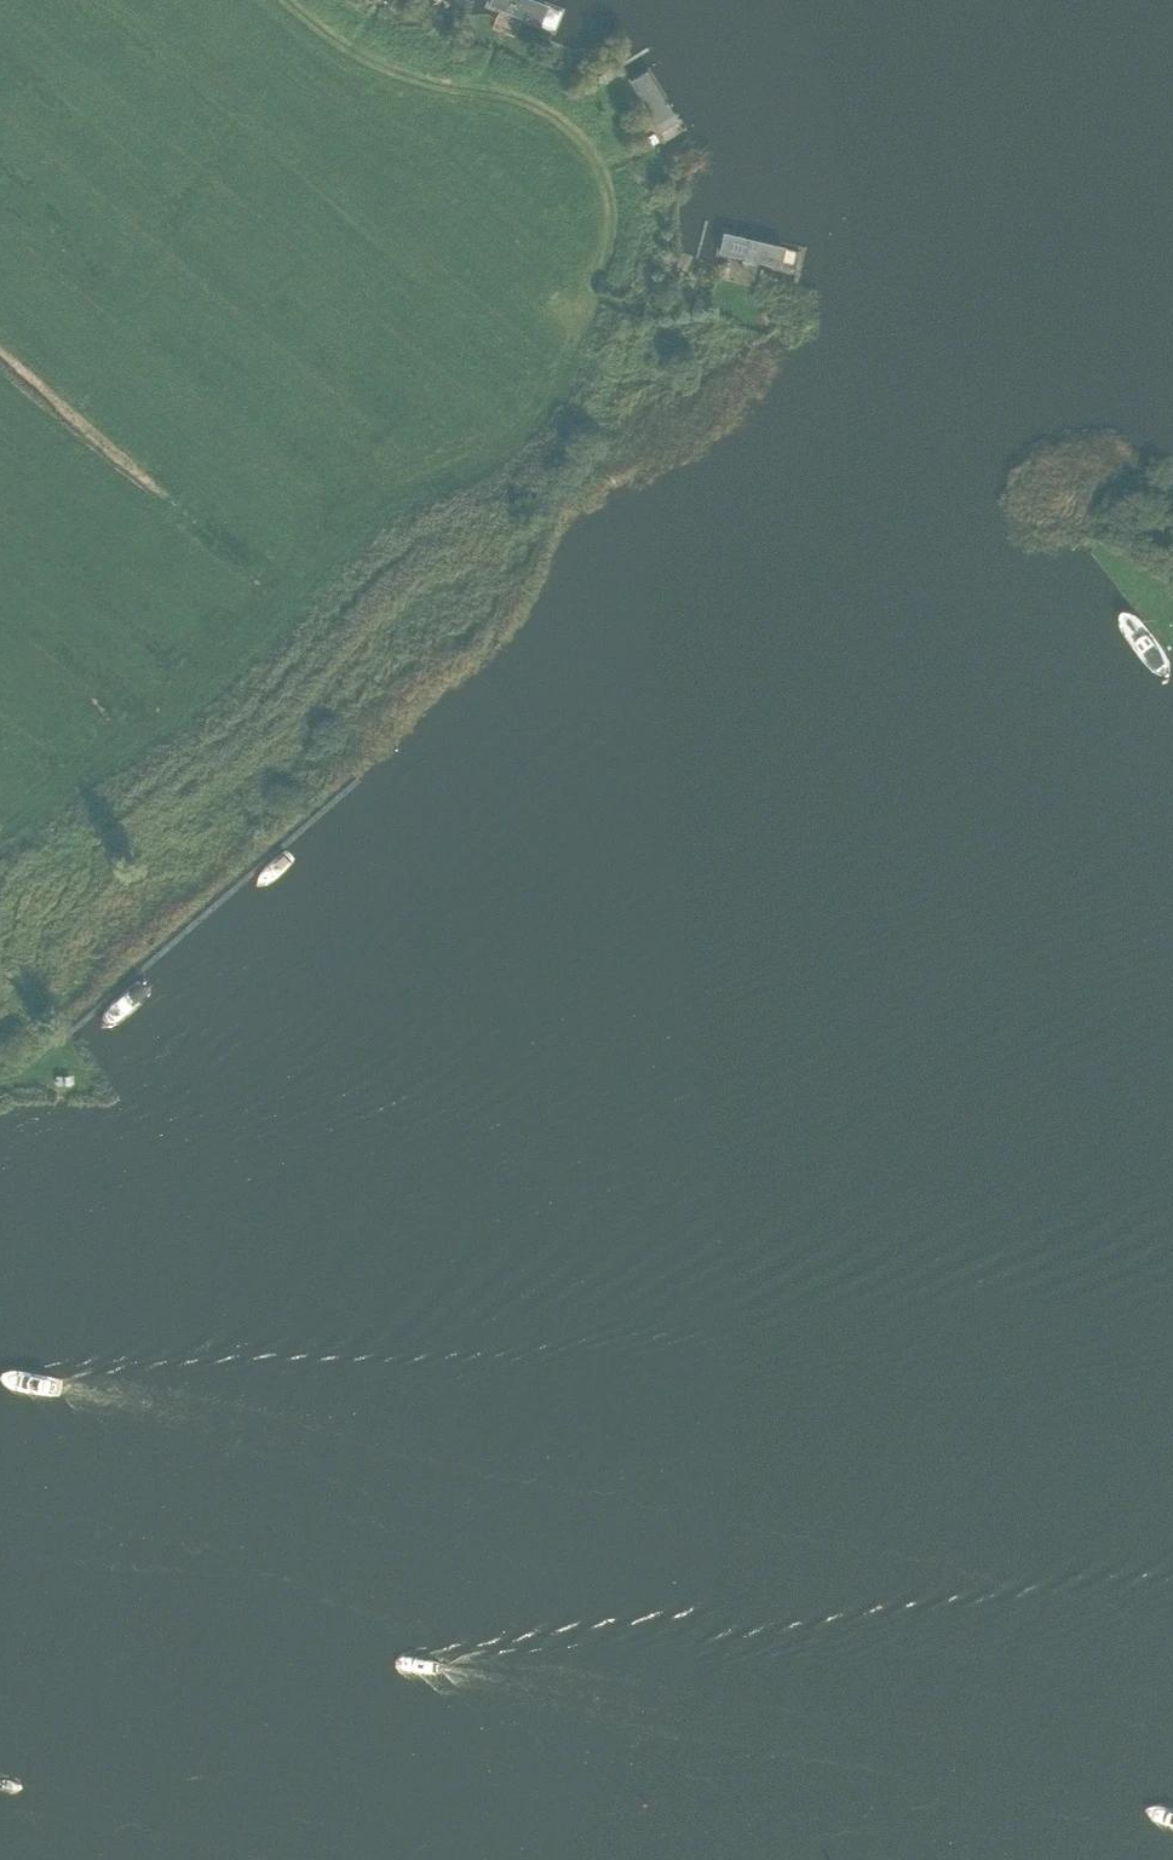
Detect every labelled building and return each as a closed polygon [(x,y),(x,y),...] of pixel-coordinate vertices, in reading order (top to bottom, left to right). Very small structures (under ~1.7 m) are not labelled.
[(437,16),(444,0),(403,0),(437,16)] [(479,15),(549,43),(564,5),(550,0),(484,0),(479,15)] [(653,61),(616,81),(652,148),(690,127),(653,61)] [(721,224),(708,275),(796,296),(809,246),(721,224)]
